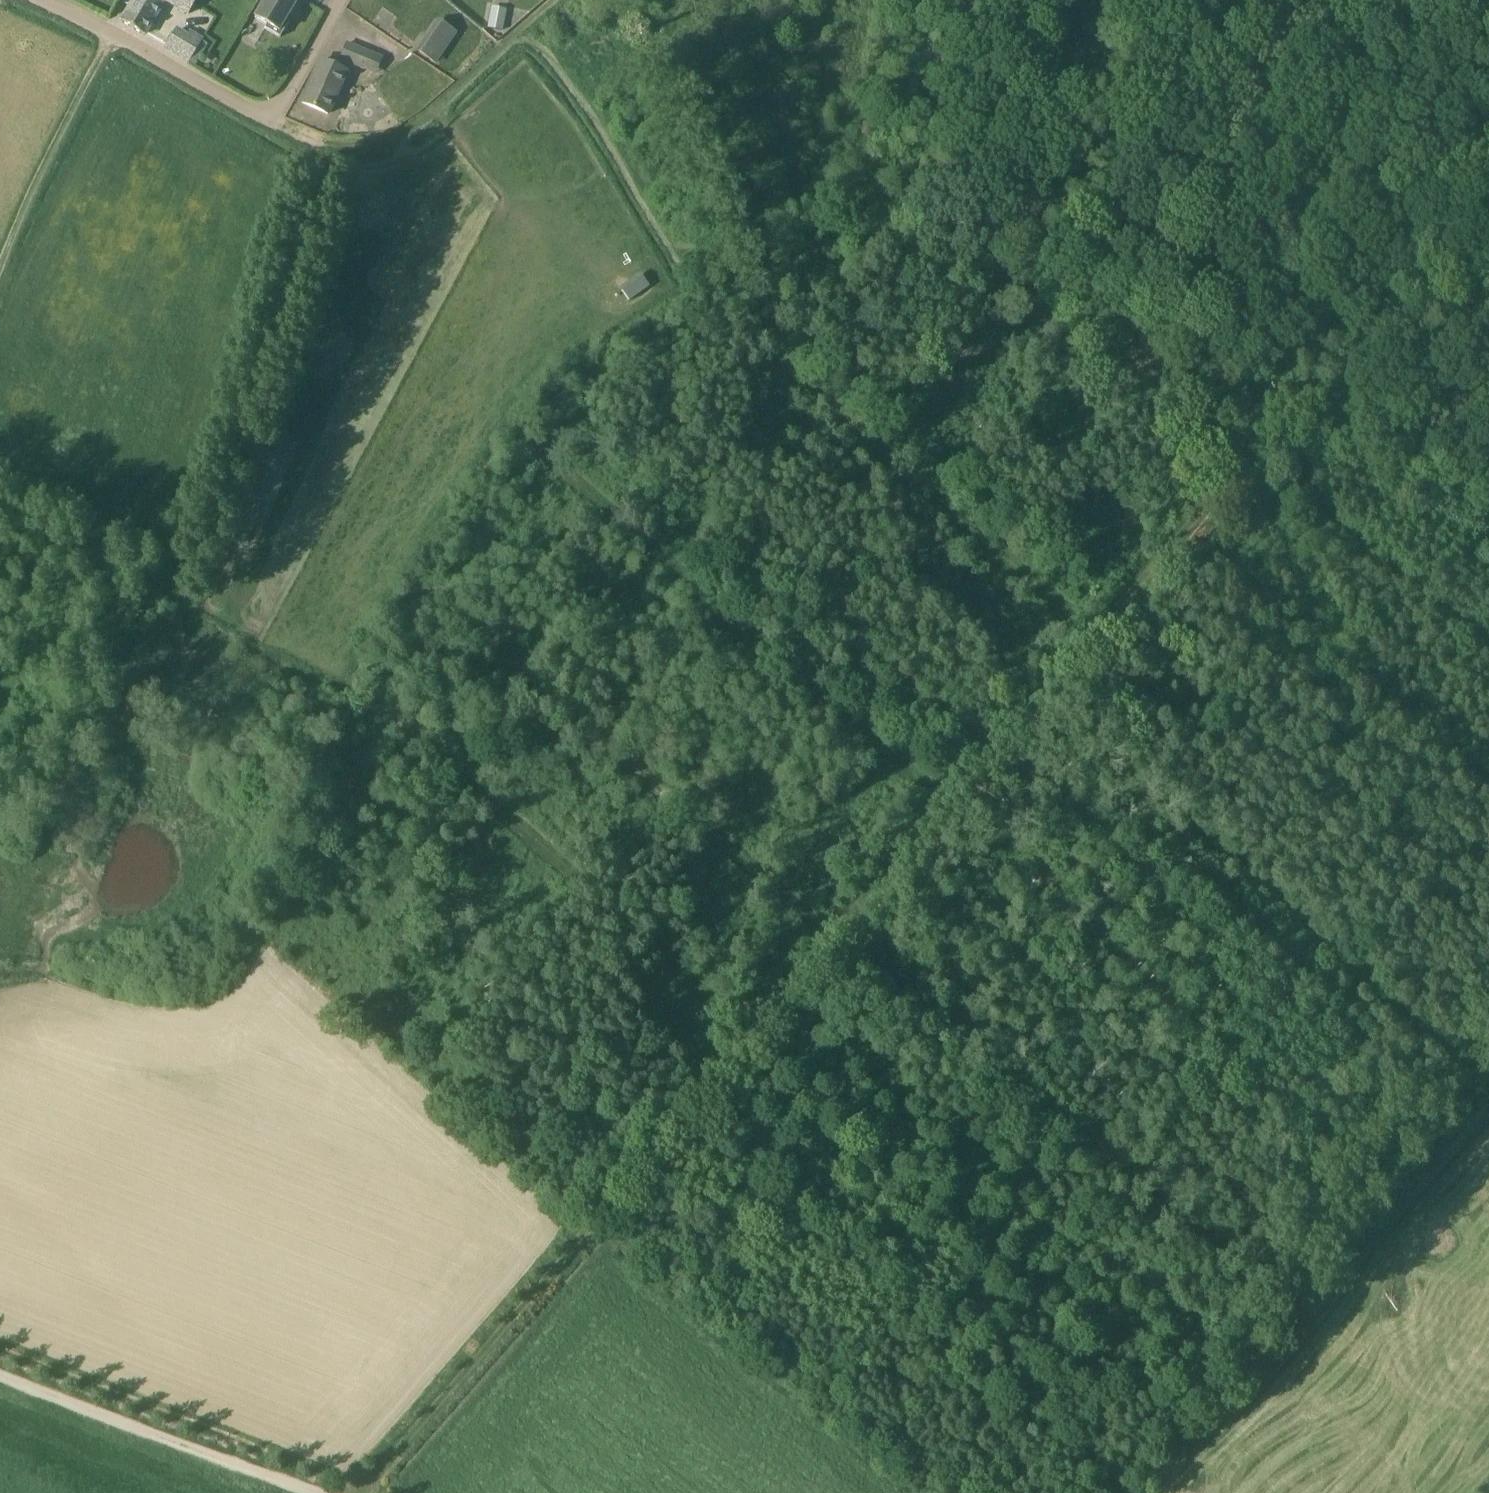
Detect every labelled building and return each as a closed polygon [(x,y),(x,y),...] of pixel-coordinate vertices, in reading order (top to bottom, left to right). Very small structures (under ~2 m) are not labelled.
[(120,22),(144,36),(165,0),(189,14),(197,0),(133,0),(120,22)] [(265,1),(255,18),(267,25),(265,29),(280,38),(289,22),(286,20),(298,0),(297,0),(264,0),(265,1)] [(506,9),(492,6),(488,28),(502,30),(506,9)] [(455,35),(437,23),(419,51),(435,62),(455,35)] [(203,40),(178,25),(165,48),(189,63),(203,40)] [(366,51),(348,43),(341,59),(359,67),(375,74),(382,58),(366,51)] [(346,72),(320,61),(302,103),(328,114),(346,72)] [(641,276),(620,288),(626,299),(647,286),(641,276)]
